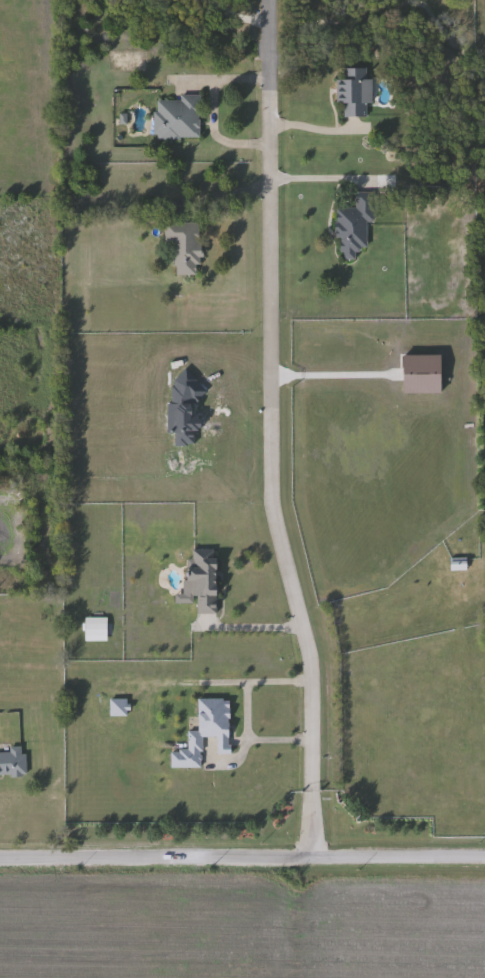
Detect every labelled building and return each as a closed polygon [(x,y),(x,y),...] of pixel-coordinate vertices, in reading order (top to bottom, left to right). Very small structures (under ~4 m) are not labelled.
[(342,115),(342,67),(373,67),(373,103),(367,103),(367,115),(342,115)] [(203,95),(203,139),(157,139),(157,100),(182,100),(182,95),(203,95)] [(375,191),(375,219),(367,219),(368,249),(356,249),(356,258),(340,258),(340,207),(356,207),(356,191),(375,191)] [(201,223),(202,275),(177,275),(176,243),(167,243),(166,223),(201,223)] [(190,596),(191,551),(220,552),(217,612),(199,611),(199,596),(190,596)] [(467,569),(451,569),(451,558),(467,558),(467,569)] [(203,768),(172,767),(172,749),(189,750),(189,731),(199,731),(200,697),(231,697),(230,751),(217,751),(218,735),(203,735),(203,768)] [(27,775),(0,774),(0,751),(27,751),(27,775)]
